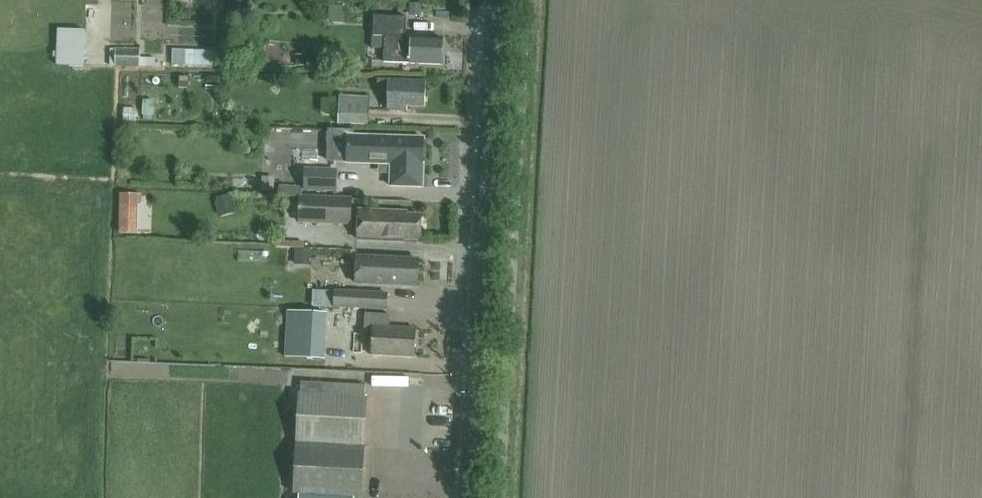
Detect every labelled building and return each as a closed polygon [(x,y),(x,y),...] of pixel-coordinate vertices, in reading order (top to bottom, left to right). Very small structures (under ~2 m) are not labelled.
[(345,5),(329,5),(329,20),(345,20),(345,5)] [(442,65),(443,39),(405,37),(406,17),(374,16),(373,37),(375,37),(375,36),(383,37),(385,37),(384,62),(410,63),(410,64),(442,65)] [(91,50),(72,49),(71,66),(90,67),(91,50)] [(115,49),(114,66),(139,67),(140,50),(115,49)] [(215,51),(172,50),(172,67),(215,68),(215,51)] [(425,107),(425,81),(388,80),(387,110),(407,111),(408,107),(425,107)] [(369,97),(339,96),(338,125),(368,127),(369,97)] [(422,187),(424,139),(348,136),(347,163),(391,164),(391,186),(422,187)] [(336,188),(337,159),(295,157),(294,186),(336,188)] [(144,214),(143,190),(120,191),(121,215),(144,214)] [(236,213),(231,195),(215,199),(220,218),(236,213)] [(300,197),(299,221),(359,224),(358,240),(403,242),(404,239),(420,240),(421,215),(407,215),(407,212),(359,210),(359,213),(351,213),(351,199),(300,197)] [(297,263),(313,264),(314,251),(298,250),(297,263)] [(418,286),(419,260),(357,257),(356,283),(418,286)] [(335,291),(334,307),(386,310),(387,294),(335,291)] [(415,331),(415,329),(397,328),(390,327),(391,315),(365,314),(364,331),(373,332),(372,356),(375,356),(383,356),(391,357),(391,356),(413,358),(414,358),(415,341),(415,331)] [(330,356),(345,355),(343,322),(328,323),(330,356)] [(356,496),(361,496),(366,397),(365,397),(365,385),(301,382),(300,394),(299,394),(294,493),(300,493),(300,497),(356,497),(356,496)] [(373,386),(375,396),(391,394),(390,384),(373,386)]
